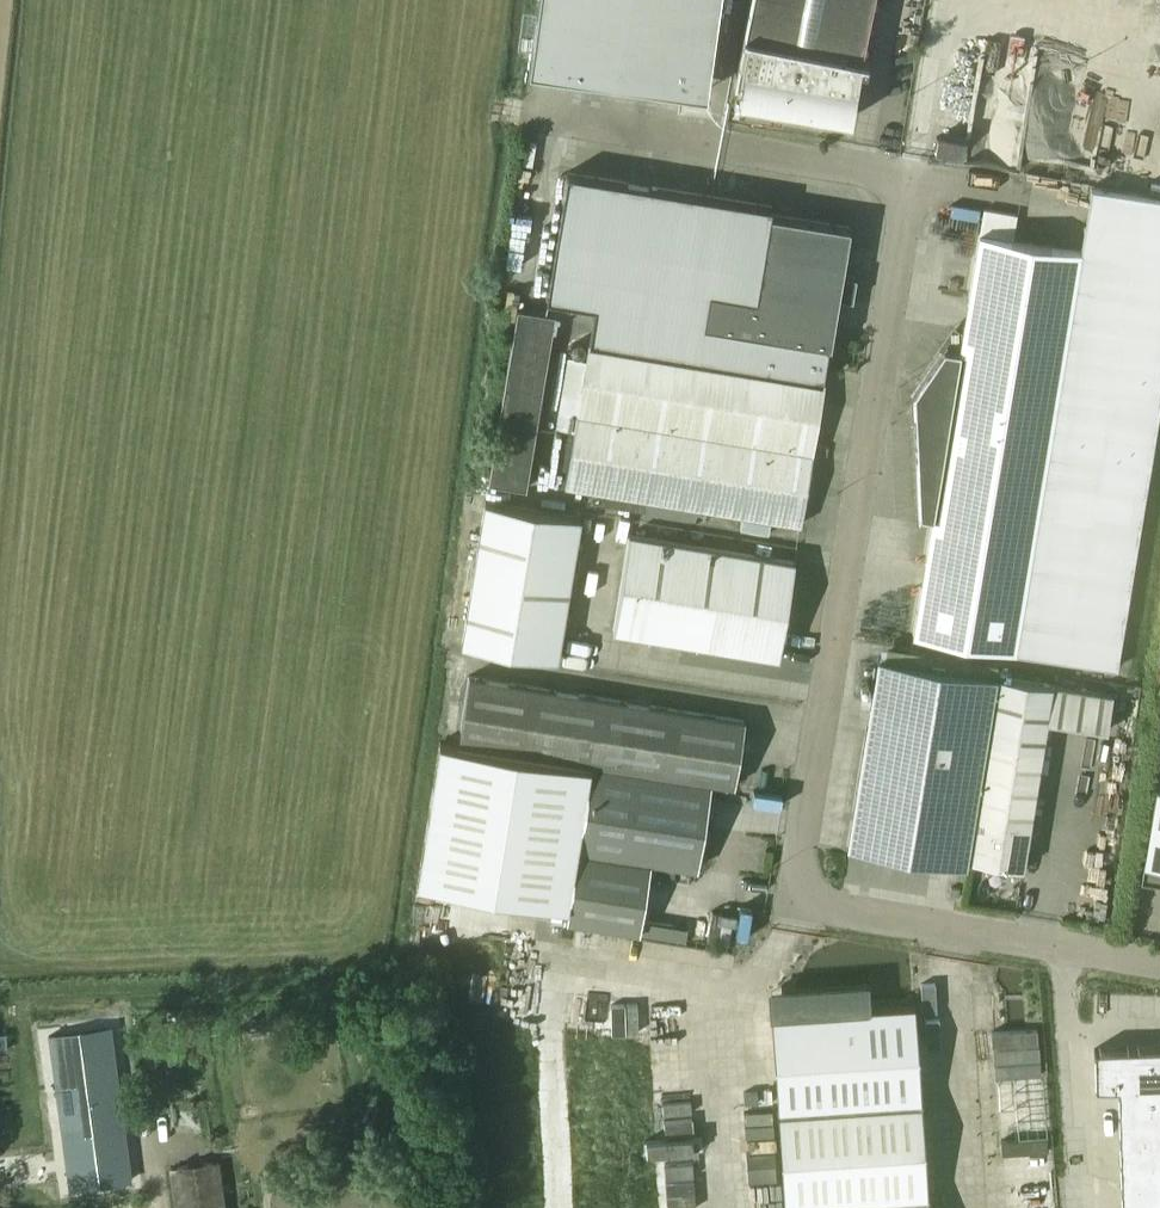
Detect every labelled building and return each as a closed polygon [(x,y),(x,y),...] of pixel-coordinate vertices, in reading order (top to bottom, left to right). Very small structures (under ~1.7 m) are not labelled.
[(716,14),(718,0),(535,0),(525,70),(681,93),(693,11),(716,14)] [(745,35),(734,84),(742,86),(739,101),(850,118),(850,117),(855,87),(856,88),(860,68),(867,69),(869,60),(863,59),(874,0),(752,0),(745,35)] [(824,383),(830,345),(704,324),(709,291),(756,299),(770,214),(771,207),(567,173),(545,299),(595,307),(588,344),(589,344),(824,383)] [(913,635),(1116,669),(1159,405),(1159,199),(1091,187),(1081,251),(1013,240),(1017,215),(983,209),(960,352),(944,349),(913,392),(920,516),(932,518),(913,635)] [(830,345),(838,297),(852,300),(856,278),(842,275),(850,228),(770,214),(756,299),(709,291),(704,324),(830,345)] [(518,308),(514,329),(489,482),(527,488),(555,314),(518,308)] [(769,534),(771,519),(801,524),(824,383),(589,344),(566,486),(744,515),(741,529),(769,534)] [(580,518),(514,508),(485,503),(462,645),(557,661),(580,518)] [(794,562),(629,535),(613,630),(778,657),(794,562)] [(966,865),(968,857),(997,677),(879,658),(848,846),(966,865)] [(458,743),(513,752),(514,753),(592,765),(569,908),(567,921),(639,932),(650,862),(696,869),(710,783),(734,786),(745,720),(470,676),(458,743)] [(1107,731),(1112,696),(997,677),(968,857),(971,858),(971,860),(1023,868),(1046,721),(1107,731)] [(592,765),(514,753),(513,752),(458,743),(458,745),(440,742),(417,884),(569,908),(592,765)] [(1156,786),(1141,881),(1159,884),(1159,786),(1156,786)] [(915,1006),(865,1010),(864,996),(777,1001),(778,1016),(772,1016),(785,1207),(928,1207),(915,1006)] [(132,1182),(121,1098),(111,1027),(48,1035),(68,1189),(132,1182)] [(1034,1055),(1035,1038),(1005,1037),(1004,1054),(1034,1055)] [(1094,1049),(1096,1088),(1117,1087),(1122,1207),(1159,1207),(1159,1046),(1094,1049)] [(1056,1153),(1043,1062),(1017,1066),(1019,1082),(998,1085),(1009,1159),(1056,1153)] [(175,1207),(225,1207),(220,1161),(170,1167),(175,1207)]
